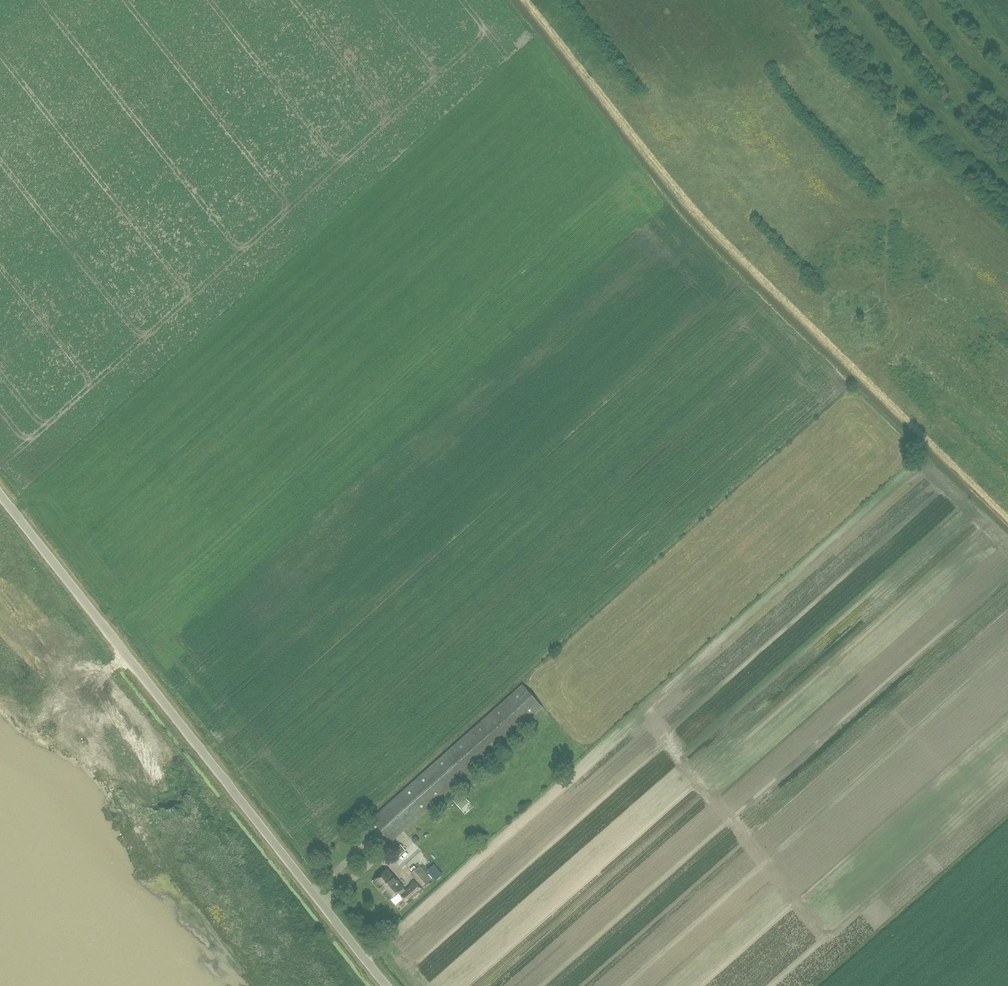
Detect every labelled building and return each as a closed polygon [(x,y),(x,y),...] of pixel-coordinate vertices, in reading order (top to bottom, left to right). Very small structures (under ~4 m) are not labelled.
[(371,819),(391,842),(543,707),(523,685),(371,819)] [(419,866),(412,873),(423,886),(431,879),(419,866)] [(406,891),(387,870),(374,882),(390,900),(398,892),(408,904),(423,891),(414,880),(410,884),(411,886),(406,891)]
